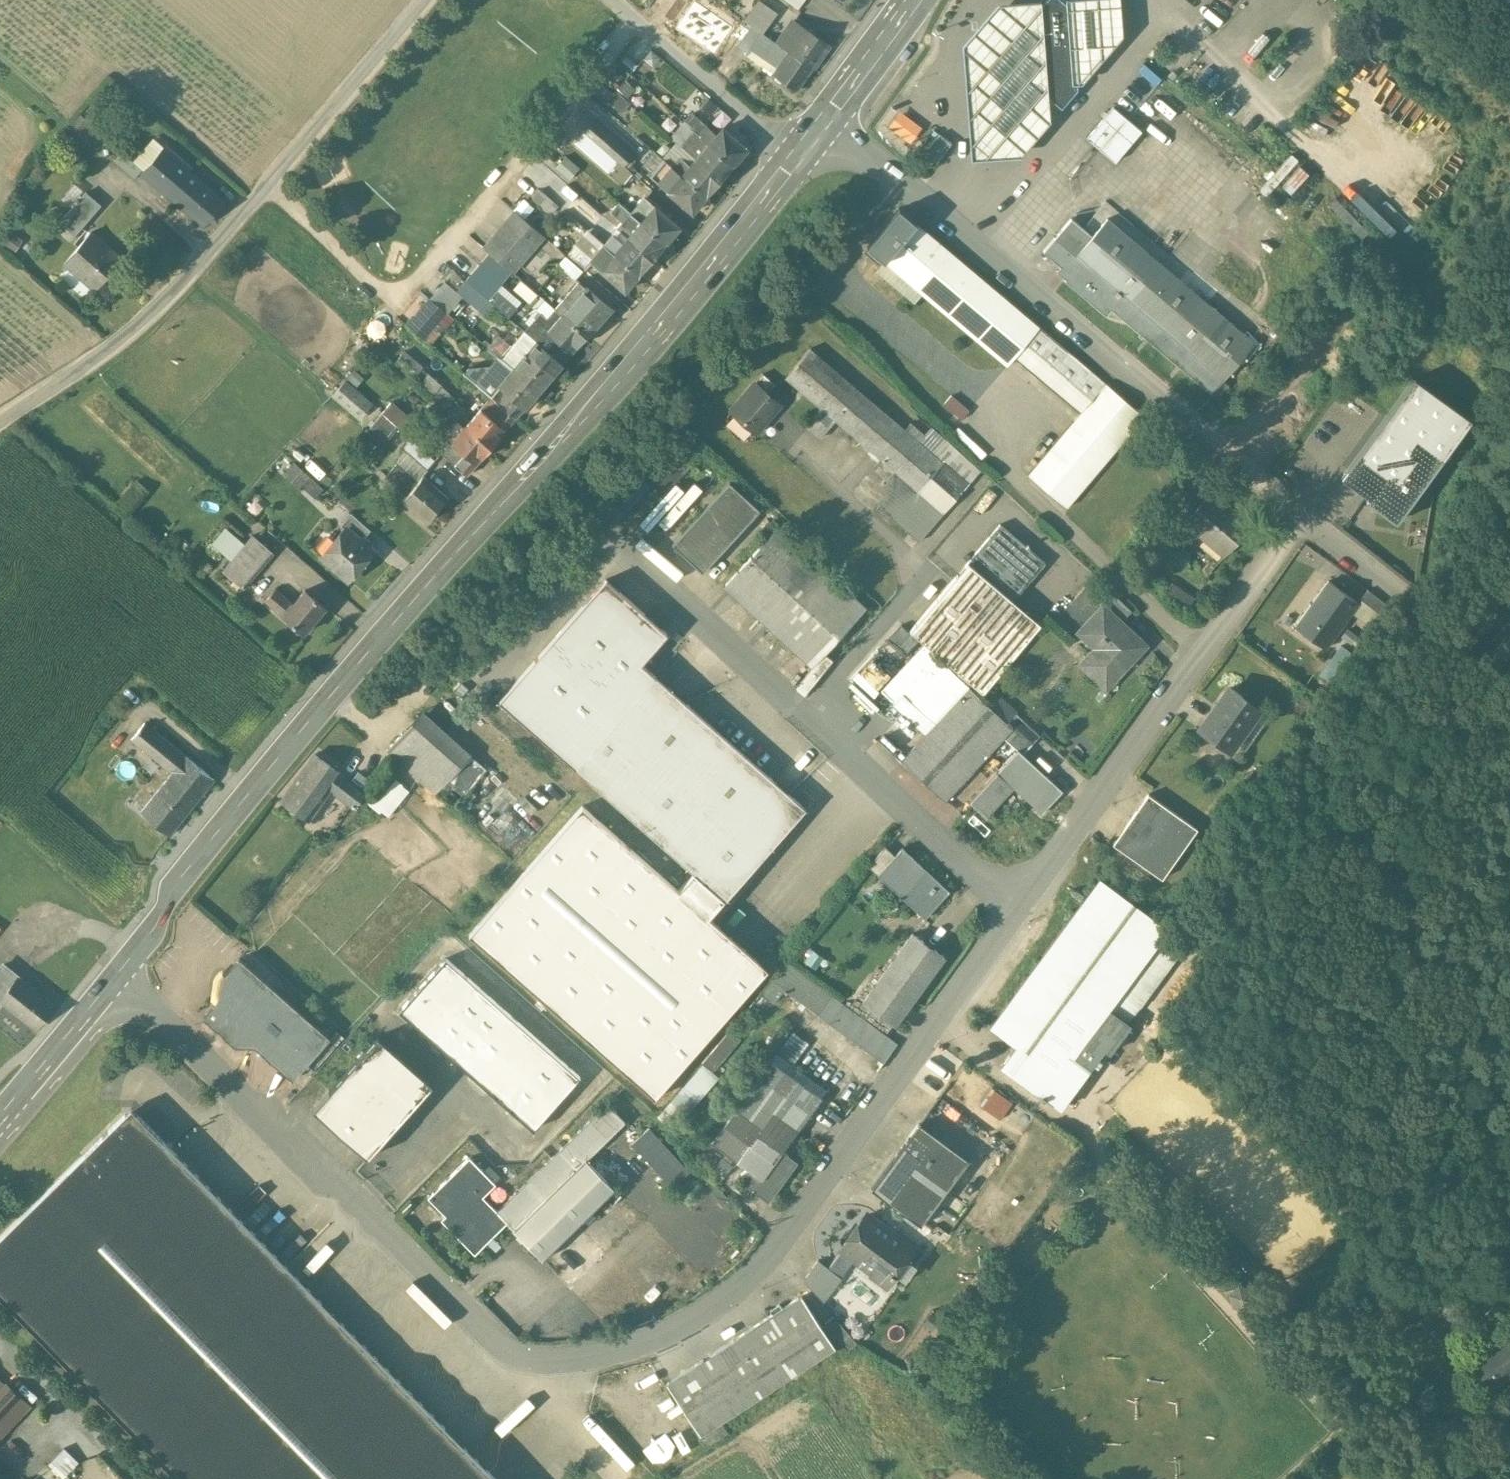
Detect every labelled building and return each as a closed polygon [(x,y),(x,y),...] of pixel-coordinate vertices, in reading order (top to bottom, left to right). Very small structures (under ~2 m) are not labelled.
[(806,0),(790,0),(783,10),(800,23),(813,5),(806,0)] [(1056,5),(1047,17),(1052,110),(1064,121),(1078,105),(1070,15),(1056,5)] [(1071,15),(1077,99),(1088,98),(1127,53),(1124,11),(1071,15)] [(779,27),(761,14),(747,33),(754,38),(755,38),(765,46),(779,27)] [(968,61),(975,176),(1022,174),(1054,140),(1045,16),(1005,20),(968,61)] [(747,34),(732,53),(740,59),(755,40),(747,34)] [(832,59),(796,34),(780,57),(815,81),(832,59)] [(755,40),(740,59),(751,67),(757,59),(766,47),(755,40)] [(722,46),(714,62),(723,67),(732,52),(722,46)] [(766,47),(757,59),(770,68),(771,68),(780,57),(766,47)] [(780,57),(771,68),(770,68),(767,72),(780,81),(776,87),(800,103),(815,81),(780,57)] [(620,123),(635,102),(623,94),(614,107),(602,98),(596,106),(620,123)] [(120,135),(100,118),(78,144),(98,161),(120,135)] [(1116,120),(1090,151),(1119,175),(1145,144),(1116,120)] [(908,156),(921,140),(897,121),(885,137),(908,156)] [(720,149),(696,129),(689,138),(736,179),(750,163),(726,142),(720,149)] [(634,170),(595,135),(586,145),(626,180),(634,170)] [(689,138),(687,136),(673,152),(678,157),(722,195),(736,179),(689,138)] [(586,145),(585,145),(575,156),(596,174),(606,163),(586,145)] [(942,148),(928,167),(940,177),(955,158),(942,148)] [(722,195),(678,157),(665,172),(708,211),(722,195)] [(195,182),(170,161),(147,187),(207,239),(227,215),(193,185),(195,182)] [(635,188),(606,163),(596,174),(625,199),(635,188)] [(145,182),(124,164),(115,176),(135,193),(145,182)] [(665,172),(656,164),(655,165),(644,179),(654,188),(652,190),(695,227),(708,211),(665,172)] [(1264,196),(1274,205),(1280,198),(1292,208),(1311,186),(1289,167),(1264,196)] [(568,171),(558,182),(570,193),(580,181),(568,171)] [(1345,184),(1337,192),(1375,232),(1382,224),(1345,184)] [(566,208),(550,195),(543,203),(558,217),(565,210),(566,208)] [(560,220),(542,204),(534,213),(552,229),(560,220)] [(90,206),(63,236),(78,249),(105,220),(90,206)] [(572,216),(565,210),(558,217),(566,223),(572,216)] [(632,227),(621,216),(612,226),(624,237),(618,243),(630,253),(630,252),(644,237),(632,227)] [(683,241),(658,220),(653,226),(641,216),(632,227),(644,237),(668,258),(683,241)] [(902,222),(870,261),(887,275),(887,276),(920,237),(919,237),(902,222)] [(545,250),(518,226),(486,263),(514,286),(545,250)] [(1259,358),(1111,232),(1096,250),(1079,270),(1058,252),(1047,265),(1074,288),(1068,294),(1110,330),(1116,323),(1216,408),(1221,412),(1232,399),(1227,395),(1259,358)] [(1096,250),(1075,233),(1058,252),(1079,270),(1096,250)] [(668,258),(644,237),(630,252),(655,273),(668,258)] [(1109,397),(919,237),(920,237),(887,276),(887,275),(887,276),(1010,380),(1017,372),(1083,427),(1109,397)] [(125,272),(94,246),(67,277),(98,303),(125,272)] [(606,259),(594,248),(580,264),(594,277),(627,306),(641,289),(617,268),(607,259),(606,258),(606,259)] [(625,258),(615,249),(607,259),(617,268),(625,258)] [(655,273),(630,252),(630,253),(625,258),(617,268),(641,289),(655,273)] [(580,264),(576,261),(568,269),(586,285),(594,277),(580,264)] [(586,285),(568,269),(560,279),(578,295),(586,285)] [(494,318),(467,295),(458,306),(486,330),(495,319),(494,318)] [(613,323),(581,295),(557,324),(563,329),(588,350),(589,351),(613,323)] [(445,297),(408,338),(427,354),(439,340),(447,347),(457,336),(444,324),(458,309),(445,297)] [(518,323),(502,309),(494,318),(495,319),(511,332),(518,323)] [(588,350),(563,329),(551,344),(564,355),(553,368),(564,378),(588,350)] [(551,344),(540,335),(529,348),(540,357),(553,368),(564,355),(551,344)] [(540,357),(526,346),(503,374),(515,385),(540,406),(564,378),(553,368),(540,357)] [(461,368),(444,354),(437,363),(454,377),(461,368)] [(940,472),(813,364),(789,392),(824,423),(808,441),(822,453),(838,435),(888,478),(883,484),(892,493),(889,496),(896,502),(913,517),(922,506),(947,528),(971,499),(950,481),(951,480),(947,476),(946,477),(940,472)] [(423,384),(405,369),(397,378),(415,393),(422,385),(423,384)] [(499,373),(477,399),(493,412),(515,385),(503,374),(499,371),(498,372),(499,373)] [(468,423),(430,390),(429,391),(422,385),(415,393),(422,399),(420,401),(459,433),(468,423)] [(540,406),(515,385),(493,412),(492,413),(517,433),(540,406)] [(777,399),(765,389),(758,398),(770,408),(777,399)] [(1418,389),(1345,489),(1372,509),(1370,512),(1400,534),(1475,431),(1418,389)] [(374,420),(347,395),(336,408),(363,432),(374,420)] [(1083,427),(1031,489),(1070,522),(1148,430),(1109,397),(1083,427)] [(770,408),(758,398),(733,426),(758,447),(783,419),(770,408)] [(951,407),(943,417),(960,432),(969,422),(951,407)] [(517,433),(492,413),(468,441),(492,462),(517,433)] [(427,448),(400,424),(391,434),(398,441),(413,454),(418,458),(427,448)] [(391,434),(384,429),(376,438),(391,450),(398,441),(391,434)] [(492,462),(468,441),(455,457),(468,469),(459,480),(469,489),(492,462)] [(418,458),(413,454),(404,464),(429,485),(437,476),(418,458)] [(983,486),(951,459),(940,472),(946,477),(947,476),(951,480),(950,481),(971,499),(983,486)] [(660,510),(690,481),(678,469),(648,498),(660,510)] [(301,504),(312,492),(297,479),(286,490),(301,504)] [(425,493),(419,499),(398,481),(387,493),(408,512),(402,518),(426,539),(448,514),(425,493)] [(723,494),(665,559),(700,590),(758,526),(723,494)] [(896,502),(880,521),(897,535),(913,517),(896,502)] [(1255,536),(1216,503),(1189,535),(1228,568),(1255,536)] [(947,528),(922,506),(913,517),(897,535),(922,557),(947,528)] [(372,546),(353,529),(342,541),(346,545),(347,543),(362,556),(372,546)] [(1003,539),(971,576),(1017,615),(1049,578),(1003,539)] [(868,624),(779,542),(725,601),(814,683),(815,682),(848,646),(868,624)] [(346,545),(323,572),(350,596),(375,567),(362,556),(347,543),(346,545)] [(254,550),(224,585),(245,603),(275,567),(254,550)] [(971,576),(913,645),(986,707),(1032,653),(1004,630),(1017,615),(971,576)] [(1332,593),(1298,637),(1329,660),(1362,615),(1332,593)] [(1198,611),(1175,595),(1169,605),(1192,621),(1198,611)] [(807,825),(640,678),(666,648),(607,596),(501,717),(727,916),(807,825)] [(1390,614),(1372,600),(1364,611),(1382,624),(1390,614)] [(327,620),(306,601),(294,616),(277,601),(266,613),(304,646),(327,620)] [(1133,621),(1114,604),(1103,616),(1103,617),(1104,616),(1122,633),(1133,621)] [(1122,633),(1104,616),(1103,617),(1089,632),(1105,648),(1081,673),(1107,698),(1147,656),(1122,633)] [(921,656),(904,640),(889,656),(906,672),(921,656)] [(998,725),(927,660),(884,706),(897,717),(904,710),(937,740),(963,711),(988,735),(998,725)] [(1247,711),(1233,700),(1203,742),(1232,762),(1262,721),(1260,719),(1262,716),(1261,711),(1254,707),(1250,707),(1247,711)] [(963,711),(937,740),(904,775),(947,815),(1006,752),(1015,742),(1010,737),(998,725),(988,735),(963,711)] [(1043,749),(1019,727),(1010,737),(1015,742),(1034,759),(1043,749)] [(186,774),(143,740),(132,755),(174,789),(186,774)] [(1034,759),(1015,742),(1006,752),(1020,764),(1021,763),(1026,768),(1034,759)] [(451,792),(404,750),(389,767),(436,810),(451,792)] [(1026,768),(1021,763),(1020,764),(972,816),(989,832),(1016,802),(1044,827),(1065,804),(1026,768)] [(342,790),(316,771),(284,814),(310,834),(332,804),(342,790)] [(216,796),(187,773),(186,774),(174,789),(203,812),(216,796)] [(203,812),(174,789),(158,808),(187,832),(203,812)] [(342,790),(332,804),(354,821),(365,806),(342,790)] [(405,796),(392,811),(402,820),(415,805),(405,796)] [(187,832),(158,808),(142,828),(171,851),(187,832)] [(1200,842),(1151,808),(1116,858),(1165,892),(1200,842)] [(584,822),(471,952),(657,1115),(770,986),(711,934),(727,916),(696,889),(681,907),(584,822)] [(889,862),(871,881),(881,890),(899,871),(889,862)] [(953,906),(906,863),(899,871),(881,890),(928,933),(953,906)] [(1101,895),(995,1039),(993,1041),(995,1042),(995,1041),(1020,1059),(1004,1080),(1044,1109),(1042,1112),(1047,1116),(1049,1113),(1064,1124),(1107,1064),(1112,1068),(1133,1040),(1111,1024),(1112,1024),(1111,1023),(1157,961),(1158,961),(1171,942),(1170,941),(1169,942),(1104,894),(1104,893),(1103,892),(1101,894),(1101,895)] [(915,948),(866,1016),(899,1040),(948,972),(915,948)] [(4,965),(0,970),(0,1003),(2,1001),(36,1028),(54,1004),(4,965)] [(331,1055),(240,975),(203,1017),(294,1097),(331,1055)] [(582,1094),(447,975),(400,1028),(535,1147),(582,1094)] [(900,1060),(788,979),(774,998),(785,1006),(886,1078),(900,1060)] [(774,998),(764,1012),(775,1020),(785,1006),(774,998)] [(731,1048),(705,1081),(715,1090),(741,1057),(731,1048)] [(379,1053),(313,1126),(369,1175),(434,1101),(379,1053)] [(774,1077),(714,1158),(752,1185),(764,1195),(784,1168),(824,1114),(774,1077)] [(705,1081),(659,1135),(675,1150),(721,1095),(715,1090),(705,1081)] [(1015,1118),(997,1105),(985,1122),(1003,1135),(1015,1118)] [(131,1107),(0,1236),(0,1296),(180,1478),(496,1478),(131,1107)] [(609,1120),(561,1167),(579,1185),(588,1177),(627,1139),(609,1120)] [(922,1139),(874,1205),(923,1242),(972,1176),(922,1139)] [(646,1142),(628,1160),(671,1202),(688,1185),(646,1142)] [(561,1167),(551,1177),(527,1201),(545,1218),(515,1247),(516,1248),(516,1247),(545,1276),(616,1206),(588,1177),(579,1185),(561,1167)] [(784,1168),(764,1195),(752,1185),(743,1197),(770,1217),(798,1178),(784,1168)] [(471,1174),(429,1215),(481,1267),(508,1240),(509,1239),(499,1229),(484,1214),(497,1201),(471,1174)] [(527,1201),(499,1229),(509,1239),(508,1240),(515,1247),(545,1218),(527,1201)] [(915,1266),(869,1231),(845,1264),(877,1289),(875,1292),(889,1302),(915,1266)] [(844,1294),(821,1276),(806,1296),(825,1318),(844,1294)] [(1504,1300),(1459,1330),(1482,1365),(1474,1370),(1497,1406),(1509,1397),(1509,1310),(1504,1300)] [(774,1329),(668,1399),(702,1450),(836,1362),(802,1310),(783,1323),(781,1320),(772,1326),(774,1329)] [(825,1337),(847,1364),(855,1358),(832,1331),(825,1337)] [(0,1391),(0,1422),(22,1399),(6,1384),(0,1391)] [(76,1459),(64,1448),(50,1462),(62,1474),(76,1459)]
